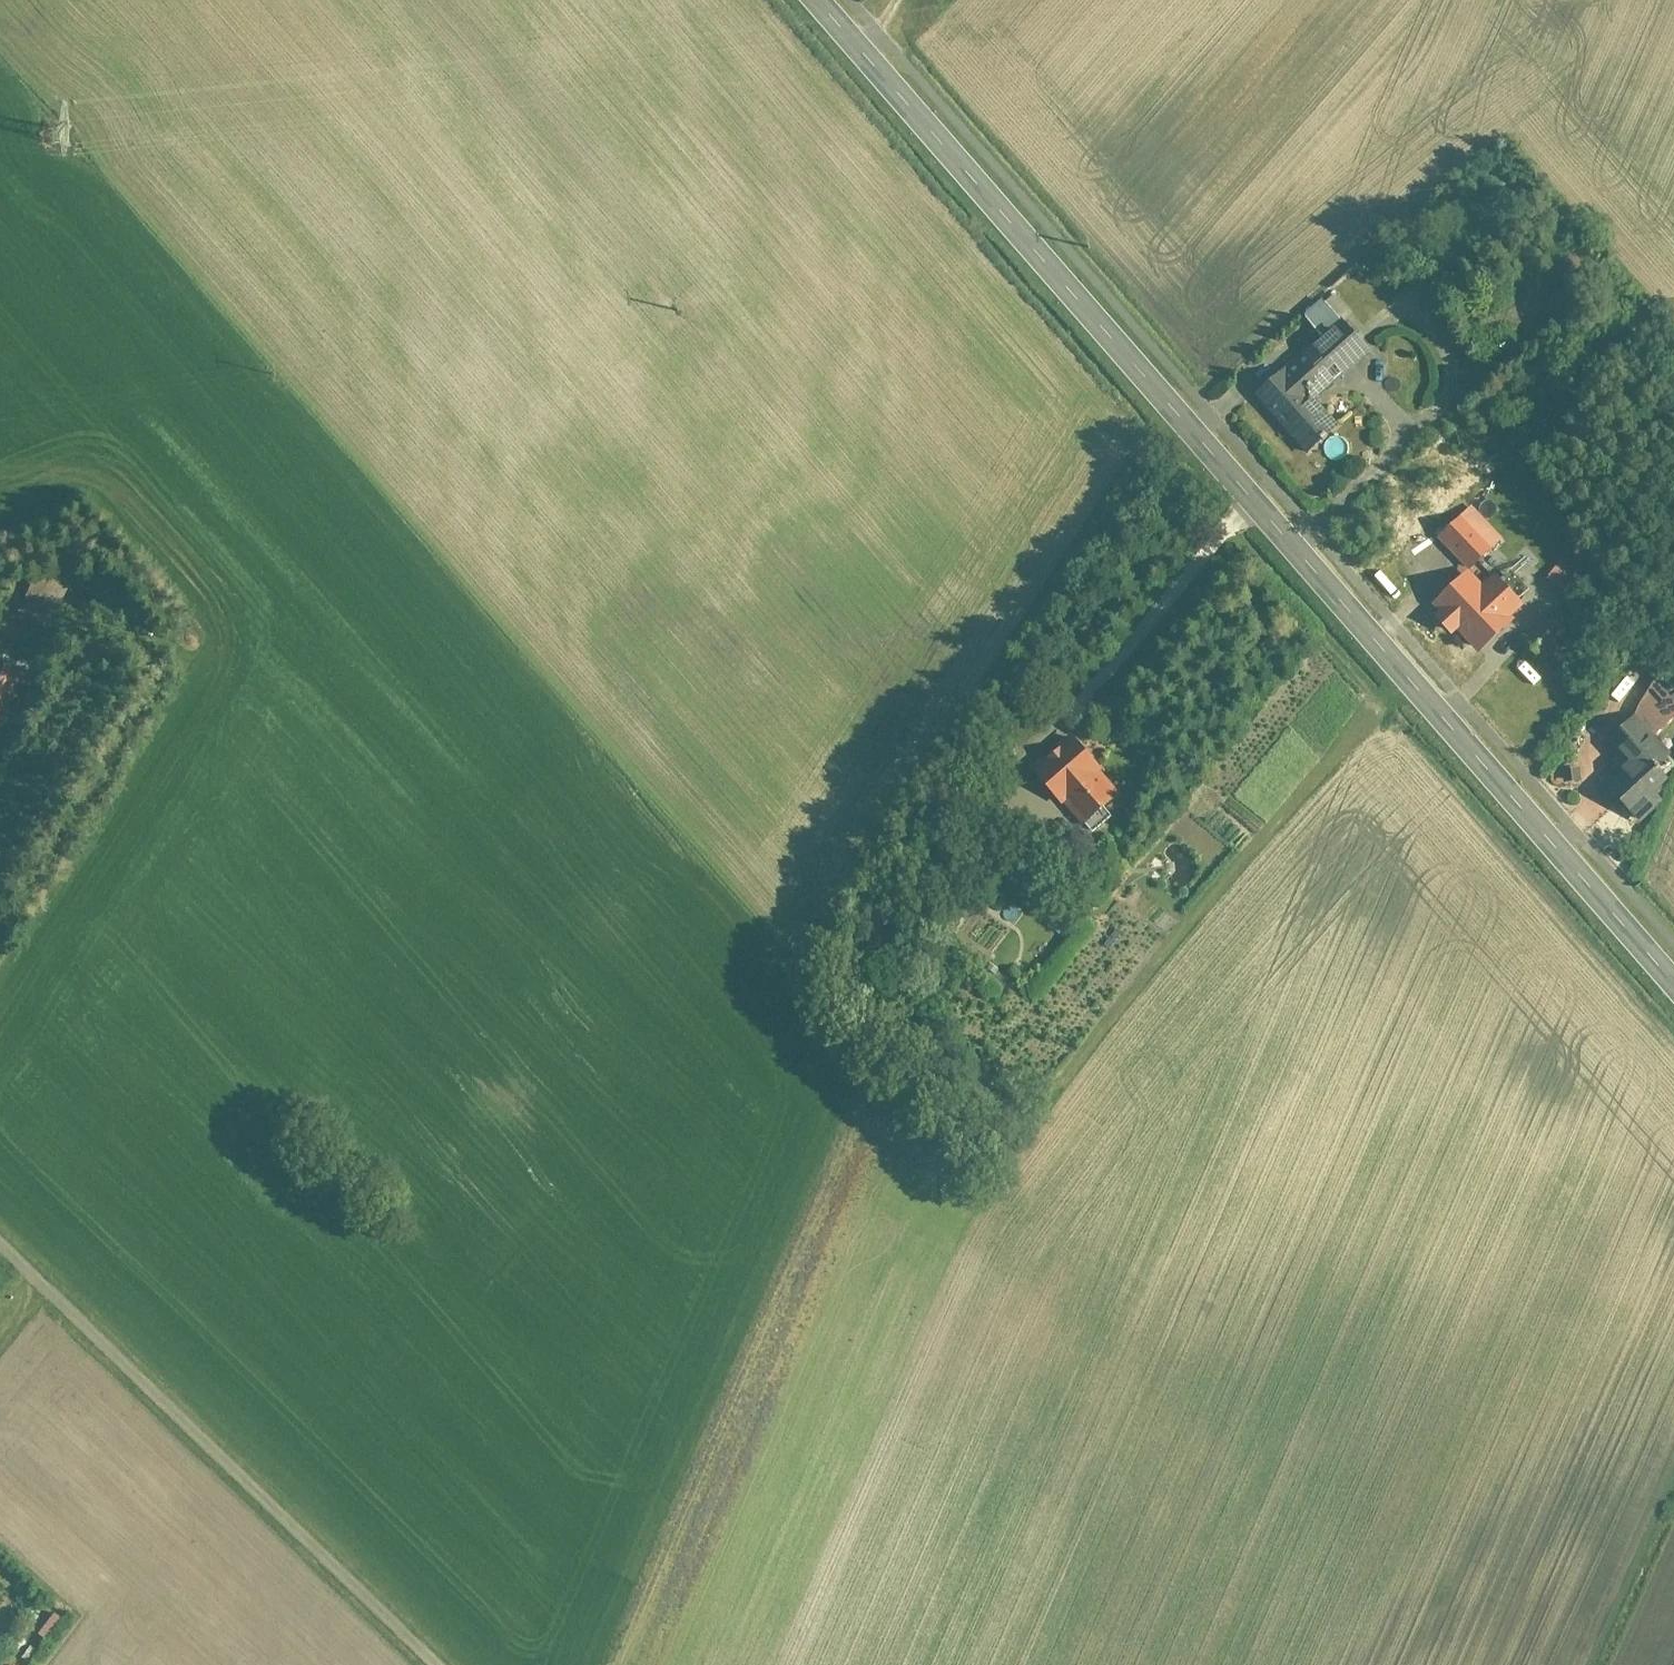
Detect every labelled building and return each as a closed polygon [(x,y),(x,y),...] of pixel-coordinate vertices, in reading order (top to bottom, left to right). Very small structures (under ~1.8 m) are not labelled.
[(1318,302),(1299,320),(1318,340),(1337,322),(1318,302)] [(1283,374),(1252,404),(1305,459),(1337,429),(1312,403),(1361,357),(1338,333),(1289,380),(1283,374)] [(1466,509),(1437,539),(1470,572),(1499,542),(1466,509)] [(1436,603),(1445,613),(1437,621),(1447,632),(1456,624),(1480,649),(1507,624),(1502,618),(1517,604),(1496,581),(1480,595),(1464,577),(1436,603)] [(21,677),(0,668),(0,726),(21,677)] [(1652,685),(1673,708),(1673,682),(1665,673),(1652,685)] [(1624,766),(1598,791),(1631,825),(1663,794),(1650,780),(1670,761),(1631,721),(1605,746),(1624,766)] [(1068,744),(1028,781),(1058,813),(1065,807),(1086,830),(1114,804),(1093,782),(1099,777),(1068,744)]
